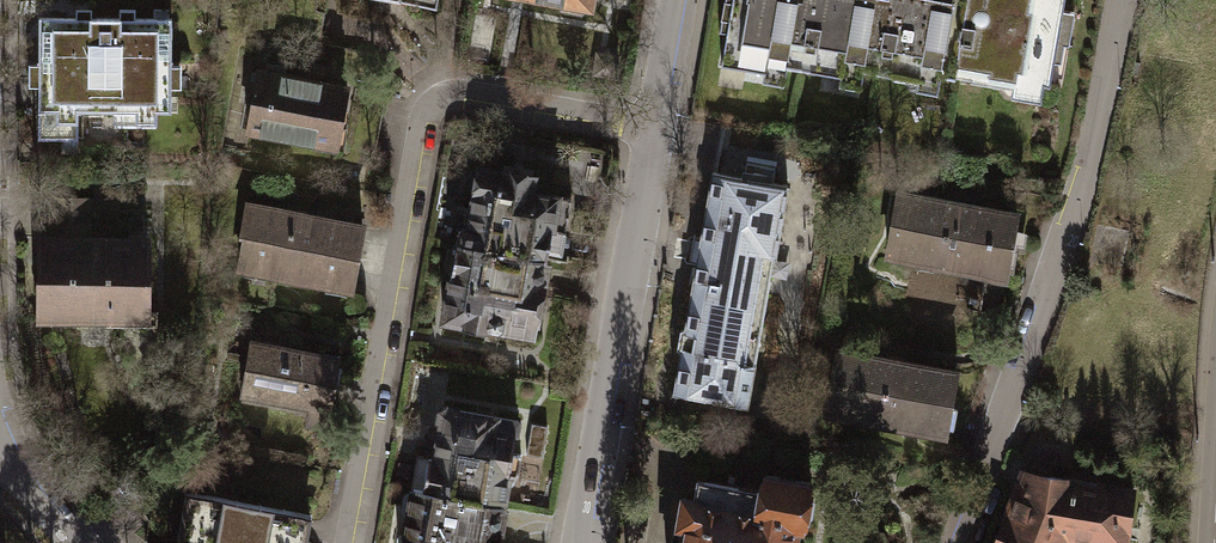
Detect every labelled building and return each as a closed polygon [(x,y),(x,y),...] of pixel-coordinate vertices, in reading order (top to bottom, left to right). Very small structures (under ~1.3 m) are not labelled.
[(721,64),(764,72),(766,63),(841,75),(843,67),(918,79),(919,72),(953,77),(955,65),(972,68),(970,80),(1013,87),(1015,79),(1048,84),(1056,39),(1047,38),(1052,8),(1061,10),(1063,0),(733,0),(732,1),(724,0),(722,0),(719,20),(728,22),(721,64)] [(34,62),(23,62),(23,84),(34,84),(33,110),(33,139),(73,139),(73,110),(165,110),(165,85),(176,86),(176,63),(165,63),(165,17),(130,17),(130,7),(115,7),(115,17),(85,17),(85,7),(71,7),(71,17),(34,17),(34,62)] [(253,71),(242,131),(369,153),(379,93),(253,71)] [(455,242),(545,259),(547,251),(562,253),(570,198),(535,189),(536,177),(478,166),(467,225),(457,230),(455,242)] [(764,253),(774,255),(787,186),(714,173),(685,329),(682,328),(678,347),(682,348),(674,390),(745,402),(752,364),(744,362),(764,253)] [(1011,213),(893,193),(882,254),(1000,275),(1011,213)] [(46,197),(46,238),(35,238),(34,316),(71,316),(71,306),(142,306),(142,238),(85,238),(85,197),(46,197)] [(357,224),(245,206),(234,266),(347,285),(357,224)] [(545,259),(455,242),(446,248),(443,266),(451,275),(443,321),(467,326),(487,330),(488,326),(531,336),(545,259)] [(334,357),(246,342),(236,393),(325,409),(334,357)] [(951,370),(833,350),(822,411),(940,432),(951,370)] [(426,456),(422,489),(502,502),(505,485),(511,484),(515,480),(520,453),(510,451),(517,419),(443,408),(434,457),(426,456)] [(1066,537),(1118,542),(1122,542),(1130,487),(1022,472),(995,542),(1063,542),(1066,537)] [(805,519),(811,514),(814,499),(809,492),(811,482),(764,475),(762,489),(697,479),(693,499),(682,498),(678,526),(682,527),(679,542),(796,542),(799,528),(803,528),(805,519)] [(502,502),(422,489),(412,487),(402,491),(400,508),(406,517),(402,542),(495,542),(502,502)] [(186,492),(176,542),(306,542),(311,512),(186,492)]
